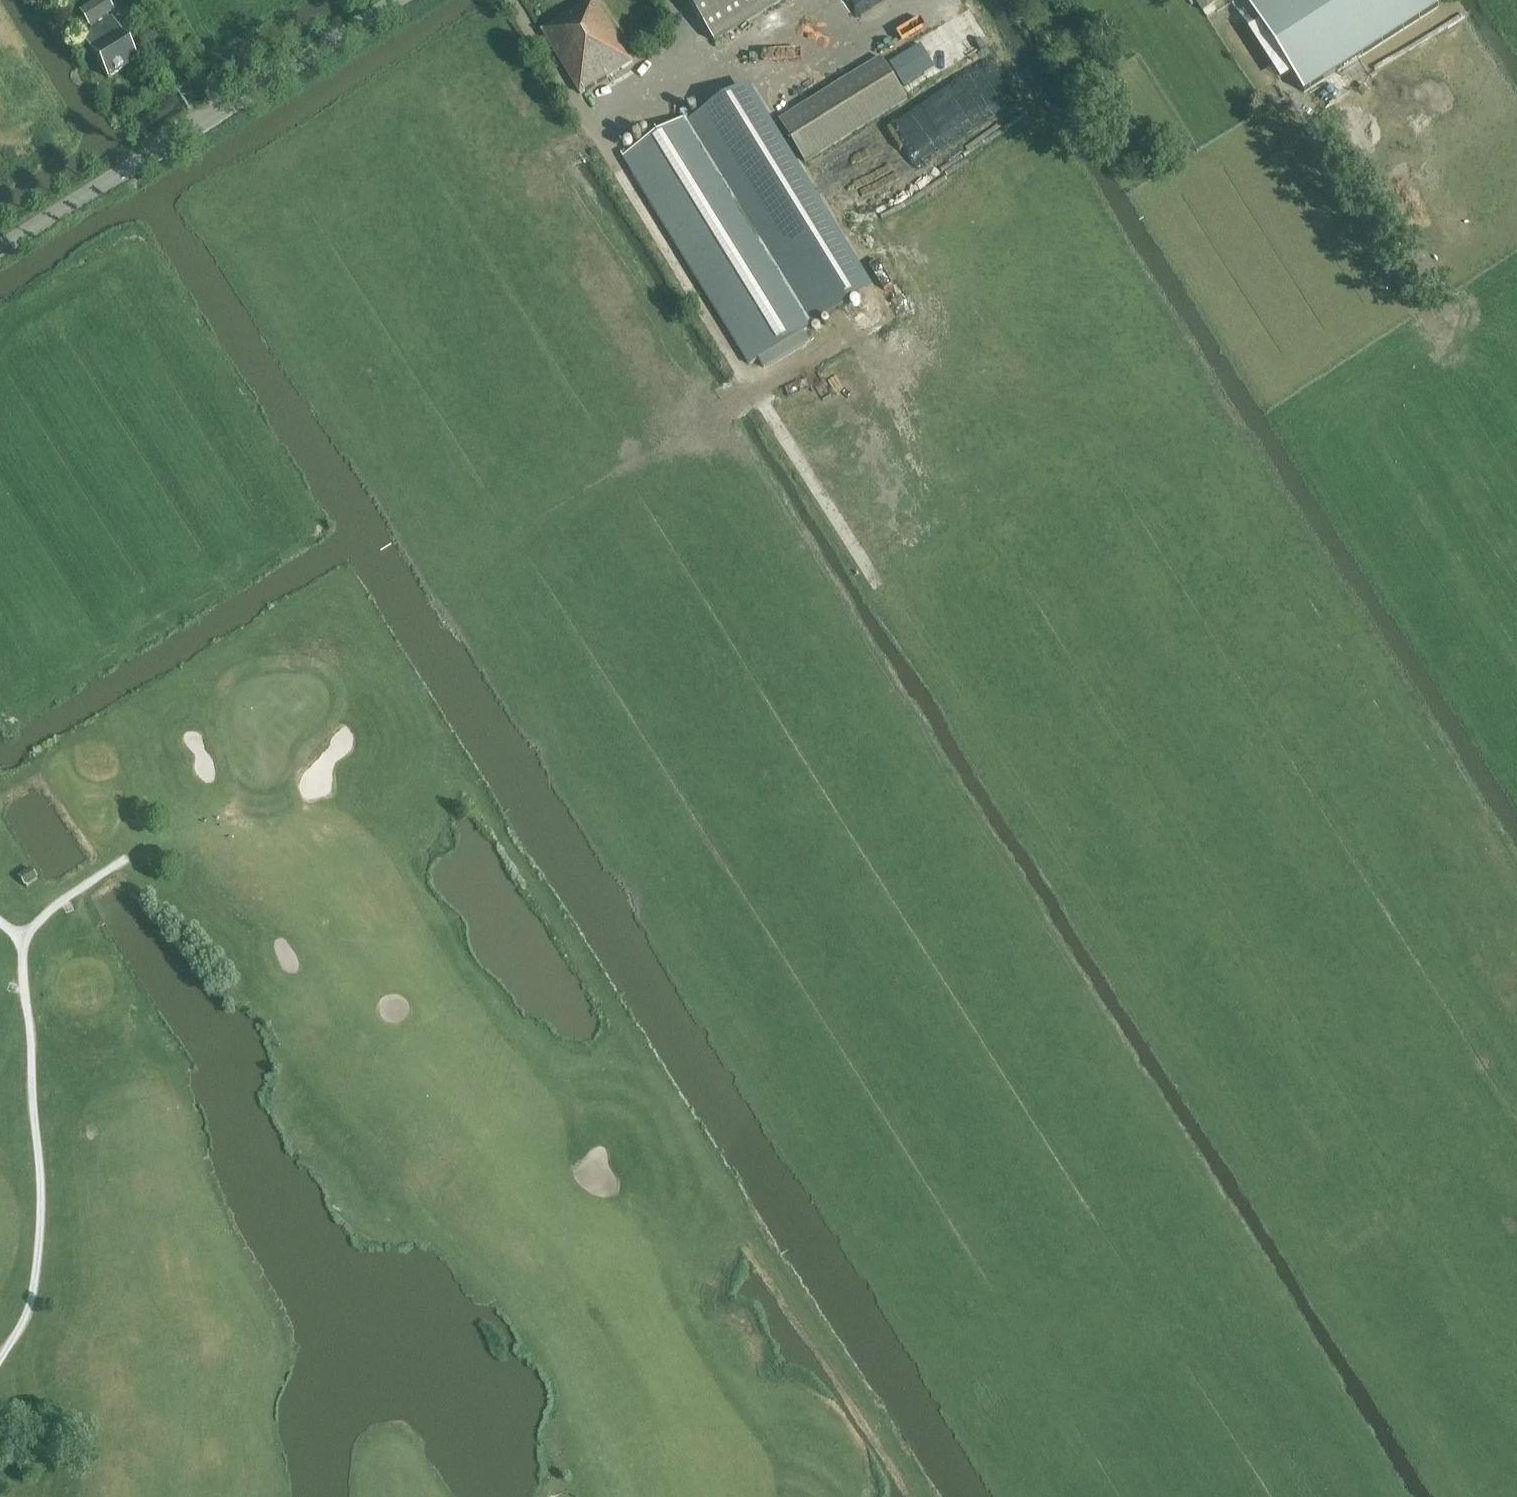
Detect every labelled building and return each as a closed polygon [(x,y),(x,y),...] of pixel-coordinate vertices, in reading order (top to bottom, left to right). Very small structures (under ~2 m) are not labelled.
[(111,19),(110,20),(107,15),(113,11),(107,0),(98,0),(80,11),(92,30),(82,36),(108,78),(137,60),(111,19)] [(581,95),(633,62),(596,0),(595,0),(543,32),(581,95)] [(716,42),(784,0),(690,0),(716,42)] [(1197,2),(1202,10),(1218,0),(1196,0),(1197,2)] [(1249,5),(1302,89),(1305,94),(1323,82),(1439,8),(1437,6),(1433,0),(1256,0),(1249,5)] [(142,47),(156,39),(150,29),(136,37),(142,47)] [(905,86),(936,67),(922,45),(891,63),(905,86)] [(805,163),(846,138),(908,99),(882,57),(779,121),(805,163)] [(657,138),(624,158),(751,365),(819,323),(866,293),(741,91),(694,120),(692,116),(657,138)] [(19,877),(24,885),(35,878),(30,870),(19,877)]
